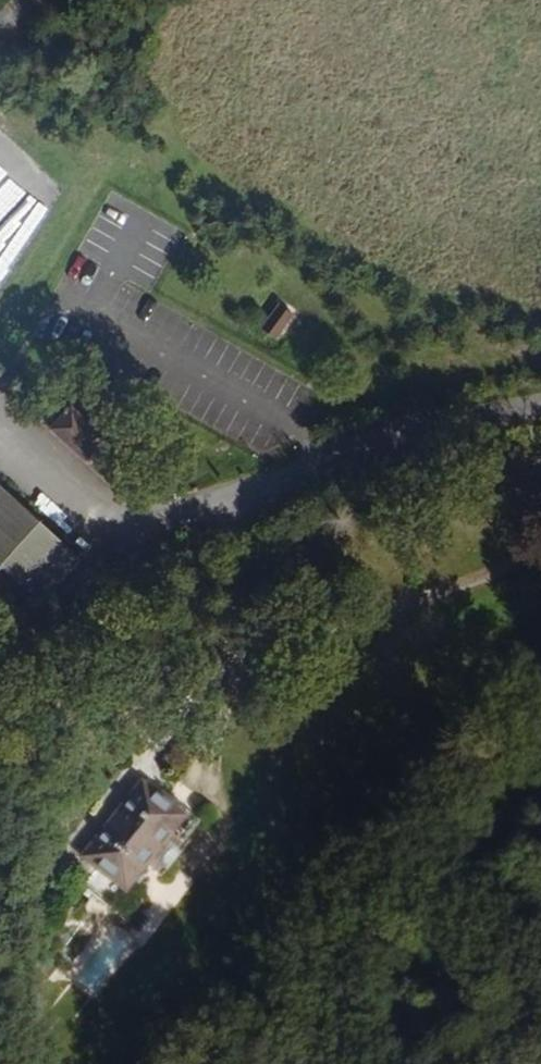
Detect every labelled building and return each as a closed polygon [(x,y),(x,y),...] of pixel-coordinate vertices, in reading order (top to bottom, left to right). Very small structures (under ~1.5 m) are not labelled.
[(20,167),(7,184),(21,194),(33,177),(20,167)] [(292,314),(278,304),(262,328),(276,338),(292,314)] [(87,461),(108,438),(68,403),(47,426),(87,461)] [(86,555),(0,483),(0,551),(12,562),(51,595),(86,555)] [(12,562),(0,551),(0,576),(12,562)] [(29,611),(21,598),(0,609),(0,615),(5,625),(29,611)] [(158,888),(202,836),(148,792),(144,797),(183,829),(138,884),(146,891),(152,883),(158,888)] [(111,916),(138,884),(183,829),(144,797),(84,867),(99,878),(85,896),(111,916)]
